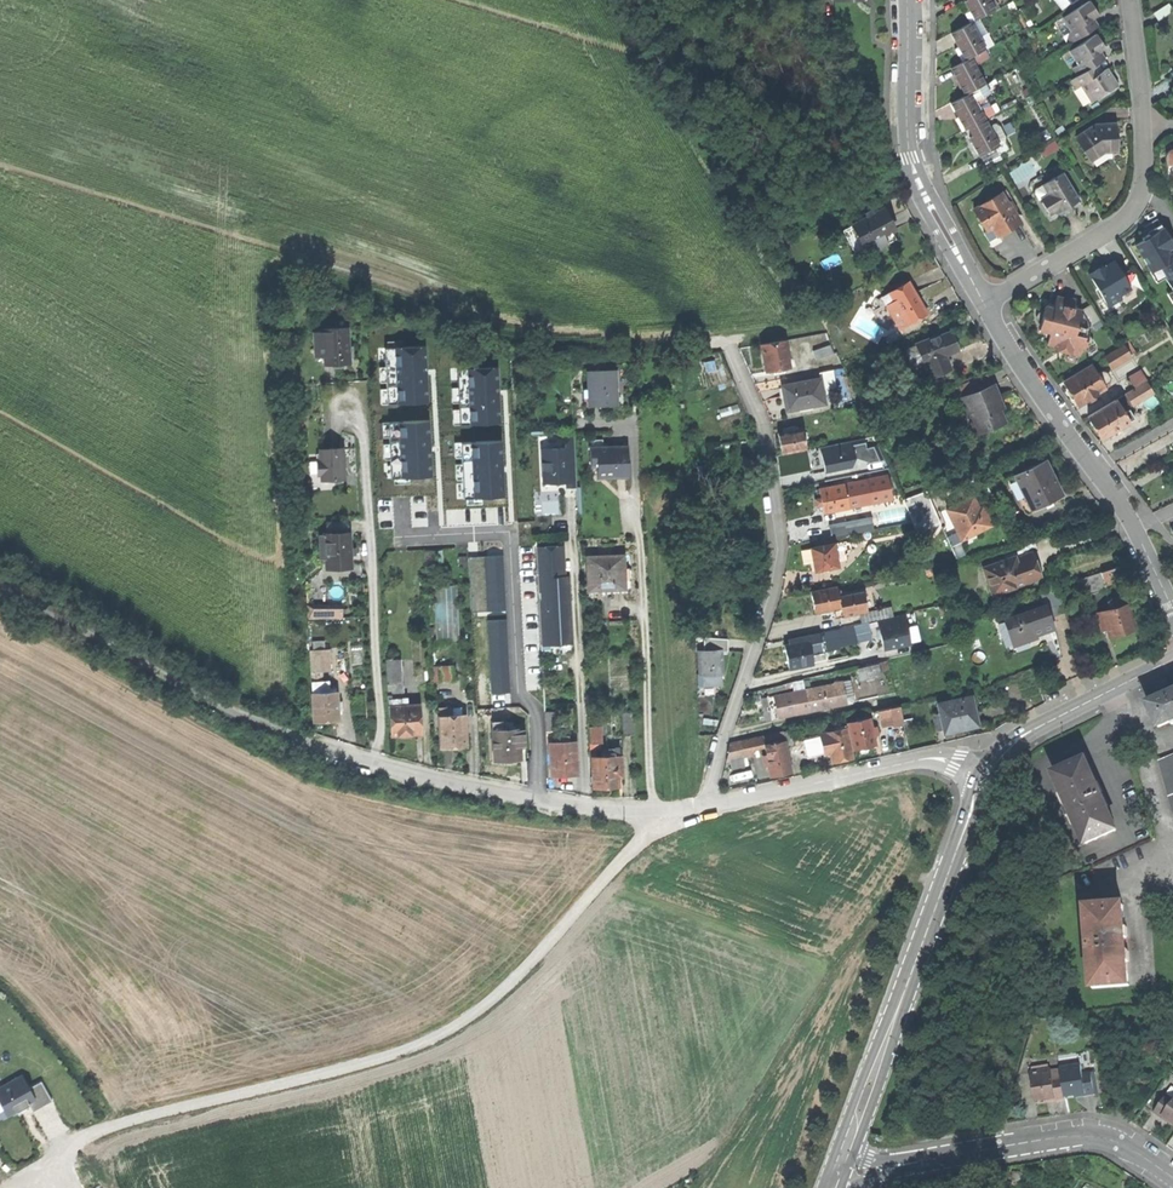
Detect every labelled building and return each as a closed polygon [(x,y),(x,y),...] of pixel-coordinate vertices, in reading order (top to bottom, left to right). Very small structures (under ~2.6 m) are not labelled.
[(975,20),(994,10),(989,0),(966,0),(965,1),(968,7),(975,20)] [(1070,44),(1095,29),(1090,20),(1093,17),(1097,15),(1093,8),(1088,0),(1062,16),(1070,31),(1064,35),(1070,44)] [(1169,3),(1154,13),(1158,21),(1172,11),(1169,3)] [(1099,26),(1093,17),(1090,20),(1095,29),(1099,26)] [(958,47),(966,60),(970,57),(985,49),(970,23),(951,33),(957,44),(958,47)] [(1072,68),(1077,77),(1094,66),(1099,63),(1100,62),(1095,54),(1100,51),(1105,48),(1100,41),(1096,34),(1069,51),(1077,65),(1072,68)] [(954,49),(961,62),(966,60),(958,47),(954,49)] [(985,49),(970,57),(975,65),(989,57),(985,49)] [(1105,59),(1100,51),(1095,54),(1100,62),(1105,59)] [(975,65),(970,57),(966,60),(961,62),(951,68),(962,88),(966,95),(970,93),(985,84),(975,65)] [(1103,71),(1099,63),(1094,66),(1098,74),(1103,71)] [(1082,86),(1091,101),(1118,85),(1113,77),(1107,68),(1103,71),(1098,74),(1094,66),(1077,77),(1070,81),(1075,89),(1082,86)] [(985,84),(970,93),(974,100),(985,94),(989,92),(985,84)] [(1028,87),(1022,91),(1025,97),(1031,93),(1028,87)] [(974,100),(970,93),(966,95),(951,103),(956,113),(958,117),(966,130),(969,128),(985,119),(974,100)] [(974,100),(985,119),(996,113),(985,94),(974,100)] [(961,132),(966,130),(958,117),(955,119),(961,132)] [(979,156),(980,156),(995,148),(999,146),(985,119),(969,128),(973,135),(969,137),(974,147),(979,156)] [(1007,135),(1015,131),(1010,122),(1002,126),(1007,135)] [(1104,151),(1117,151),(1115,134),(1115,124),(1094,125),(1076,138),(1083,149),(1090,144),(1096,152),(1097,155),(1104,151)] [(1044,157),(1059,148),(1054,141),(1040,150),(1044,157)] [(1088,157),(1096,152),(1090,144),(1083,149),(1088,157)] [(995,148),(980,156),(985,164),(1000,156),(995,148)] [(1172,149),(1169,150),(1166,151),(1164,155),(1165,180),(1172,179),(1172,149)] [(1002,159),(1000,156),(985,164),(987,168),(1002,159)] [(1069,205),(1078,200),(1062,173),(1043,184),(1048,194),(1050,198),(1042,202),(1050,214),(1057,210),(1061,215),(1065,212),(1071,209),(1069,205)] [(1008,229),(1019,223),(1012,211),(1007,204),(1001,193),(974,209),(986,231),(992,227),(997,235),(1008,229)] [(1040,199),(1042,202),(1050,198),(1048,194),(1040,199)] [(1011,201),(1007,204),(1012,211),(1016,209),(1011,201)] [(854,251),(892,231),(881,209),(874,213),(870,215),(867,217),(843,230),(854,251)] [(1152,272),(1161,267),(1167,277),(1165,277),(1172,290),(1172,244),(1162,226),(1152,233),(1143,239),(1144,241),(1136,246),(1152,272)] [(1001,241),(997,235),(992,227),(986,231),(983,232),(992,247),(1001,241)] [(896,239),(892,231),(854,251),(857,257),(863,253),(868,254),(896,239)] [(1088,275),(1108,307),(1132,292),(1114,263),(1103,270),(1101,267),(1097,269),(1088,275)] [(909,324),(927,314),(921,305),(908,282),(890,292),(896,303),(908,324),(909,324)] [(1082,348),(1085,348),(1093,342),(1088,333),(1085,332),(1086,328),(1100,320),(1090,305),(1080,311),(1073,309),(1074,300),(1065,298),(1064,300),(1056,298),(1053,308),(1050,308),(1045,306),(1044,311),(1038,329),(1050,333),(1047,344),(1055,347),(1055,349),(1059,351),(1060,347),(1064,348),(1063,352),(1071,354),(1071,350),(1080,352),(1082,348)] [(901,328),(908,324),(896,303),(889,307),(901,328)] [(323,365),(349,364),(349,352),(348,346),(347,327),(321,329),(321,331),(313,332),(314,357),(323,356),(323,365)] [(938,336),(916,345),(923,362),(924,364),(926,363),(930,361),(935,375),(951,369),(945,355),(958,350),(950,331),(943,334),(938,336)] [(780,369),(785,368),(789,368),(785,341),(761,345),(766,372),(776,370),(780,369)] [(1128,342),(1123,345),(1129,354),(1134,351),(1128,342)] [(830,345),(813,351),(816,359),(832,353),(830,345)] [(916,365),(923,362),(916,345),(909,348),(908,351),(913,364),(916,365)] [(1104,357),(1110,366),(1116,362),(1126,356),(1129,354),(1123,345),(1104,357)] [(1128,359),(1126,356),(1116,362),(1118,365),(1128,359)] [(932,376),(935,375),(930,361),(926,363),(932,376)] [(1105,389),(1103,386),(1096,375),(1090,365),(1063,382),(1077,405),(1092,396),(1105,389)] [(588,406),(617,405),(617,402),(616,370),(587,371),(588,390),(588,397),(588,406)] [(1128,378),(1134,389),(1146,381),(1147,381),(1141,370),(1128,378)] [(1096,375),(1103,386),(1108,382),(1109,378),(1106,372),(1102,371),(1096,375)] [(820,378),(782,386),(786,411),(810,406),(825,403),(820,378)] [(1131,404),(1152,392),(1151,389),(1146,381),(1134,389),(1125,394),(1131,404)] [(993,385),(965,396),(979,432),(1004,422),(998,408),(1002,407),(1000,403),(993,385)] [(1125,394),(1115,400),(1121,410),(1131,404),(1125,394)] [(1119,428),(1128,422),(1123,413),(1121,410),(1115,400),(1087,417),(1100,439),(1112,432),(1113,434),(1114,436),(1122,432),(1119,428)] [(879,402),(865,407),(868,416),(883,410),(879,402)] [(1129,410),(1123,413),(1128,422),(1134,419),(1129,410)] [(782,453),(805,448),(801,428),(796,429),(792,430),(789,431),(777,433),(782,453)] [(567,487),(576,487),(574,434),(564,434),(565,448),(541,449),(543,483),(545,483),(556,483),(558,483),(558,478),(566,477),(566,482),(567,487)] [(864,439),(820,448),(825,472),(851,466),(854,458),(868,463),(884,459),(878,446),(866,448),(864,439)] [(589,440),(590,448),(603,447),(602,440),(589,440)] [(603,447),(590,448),(591,467),(597,466),(597,471),(602,470),(603,478),(628,477),(627,463),(626,446),(603,447)] [(331,480),(344,479),(343,467),(342,467),(342,461),(341,448),(319,450),(319,460),(316,461),(317,476),(320,475),(320,478),(331,477),(331,480)] [(894,463),(897,470),(905,467),(902,460),(894,463)] [(1048,501),(1062,494),(1044,460),(1014,475),(1031,510),(1048,501)] [(887,476),(842,485),(834,486),(819,490),(821,498),(822,505),(824,512),(849,507),(860,505),(892,498),(887,476)] [(557,493),(556,483),(545,483),(545,493),(557,493)] [(918,534),(941,524),(927,491),(904,500),(918,534)] [(969,536),(991,525),(985,512),(977,516),(975,511),(978,510),(978,509),(972,498),(947,510),(959,533),(965,529),(969,536)] [(862,514),(860,505),(849,507),(851,516),(862,514)] [(980,508),(978,509),(978,510),(975,511),(977,516),(985,512),(982,507),(980,508)] [(871,516),(829,524),(831,538),(874,530),(871,516)] [(962,539),(969,536),(965,529),(959,533),(962,539)] [(349,533),(320,535),(321,560),(326,559),(326,566),(351,565),(350,552),(349,533)] [(848,553),(845,541),(811,548),(815,570),(825,568),(840,565),(838,555),(848,553)] [(563,547),(536,548),(541,644),(556,643),(558,641),(571,640),(568,577),(564,577),(563,547)] [(993,596),(1043,578),(1033,552),(1019,557),(1016,558),(1015,556),(983,567),(993,596)] [(588,590),(611,589),(625,589),(624,567),(623,556),(587,557),(588,590)] [(1101,572),(1104,583),(1112,580),(1132,574),(1129,563),(1101,572)] [(628,568),(624,567),(625,589),(611,589),(611,593),(626,592),(628,591),(629,590),(631,587),(631,581),(631,570),(630,569),(628,568)] [(1104,583),(1101,572),(1077,580),(1080,588),(1087,586),(1090,594),(1106,589),(1104,583)] [(459,586),(436,586),(437,640),(460,640),(459,586)] [(815,613),(834,609),(841,608),(839,596),(837,587),(811,592),(815,613)] [(1045,606),(1049,617),(1066,611),(1057,587),(1040,592),(1045,606)] [(842,612),(842,616),(859,612),(866,611),(862,592),(839,596),(841,608),(842,612)] [(1102,612),(1104,619),(1106,625),(1109,635),(1134,628),(1125,597),(1119,599),(1113,601),(1116,608),(1102,612)] [(308,620),(342,618),(342,604),(308,606),(308,620)] [(866,611),(859,612),(861,622),(893,616),(891,606),(866,611)] [(1053,628),(1049,617),(1045,606),(1005,620),(1014,646),(1037,638),(1035,634),(1039,633),(1053,628)] [(842,612),(841,608),(834,609),(835,617),(842,616),(842,612)] [(920,641),(914,614),(908,615),(914,643),(920,641)] [(904,616),(878,621),(882,641),(884,649),(910,643),(904,616)] [(869,623),(854,626),(857,641),(872,638),(869,623)] [(854,626),(819,633),(821,642),(823,653),(839,650),(838,645),(857,641),(854,626)] [(784,640),(785,645),(792,644),(808,641),(809,644),(821,642),(819,633),(784,640)] [(703,637),(704,651),(721,650),(728,651),(727,639),(703,637)] [(813,664),(811,655),(809,644),(808,641),(792,644),(785,645),(784,645),(789,669),(813,664)] [(809,644),(811,655),(823,653),(821,642),(809,644)] [(722,674),(721,650),(704,651),(698,651),(699,675),(703,675),(722,674)] [(311,671),(321,670),(327,670),(326,651),(309,652),(311,671)] [(387,684),(398,683),(397,659),(385,660),(387,684)] [(888,661),(857,668),(859,676),(890,669),(888,661)] [(475,667),(477,708),(495,707),(493,666),(475,667)] [(453,667),(430,669),(430,681),(453,679),(453,667)] [(311,671),(311,682),(321,681),(321,670),(311,671)] [(722,679),(722,674),(703,675),(703,684),(703,686),(715,685),(722,685),(722,679)] [(842,681),(847,703),(854,701),(849,679),(842,681)] [(796,692),(805,690),(803,680),(793,682),(796,692)] [(321,681),(311,682),(312,693),(335,692),(335,687),(328,687),(328,681),(321,681)] [(810,711),(832,706),(847,703),(842,681),(834,683),(834,684),(810,689),(805,690),(810,711)] [(387,684),(387,695),(391,695),(391,700),(401,699),(401,701),(404,701),(403,683),(398,683),(387,684)] [(810,711),(805,690),(796,692),(774,697),(778,717),(795,714),(810,711)] [(338,710),(337,702),(337,692),(335,692),(312,693),(314,722),(338,720),(338,710)] [(1148,704),(1159,727),(1172,721),(1172,693),(1148,704)] [(938,703),(940,713),(943,729),(944,733),(978,726),(971,696),(938,703)] [(767,720),(778,717),(774,697),(762,699),(767,720)] [(874,702),(875,711),(877,711),(894,707),(892,698),(874,702)] [(401,705),(389,706),(391,736),(418,734),(421,734),(419,704),(401,705)] [(900,706),(894,707),(877,711),(880,727),(903,723),(900,706)] [(441,748),(466,746),(465,731),(464,715),(452,716),(452,708),(439,708),(441,748)] [(545,730),(554,730),(553,711),(544,712),(545,730)] [(622,735),(632,734),(631,713),(621,713),(622,735)] [(940,713),(934,715),(937,731),(940,730),(943,729),(940,713)] [(870,718),(848,723),(853,749),(876,745),(874,735),(873,731),(872,728),(870,718)] [(912,719),(903,721),(906,734),(915,733),(912,719)] [(491,722),(491,731),(506,730),(505,721),(491,722)] [(599,727),(589,727),(589,743),(599,742),(599,727)] [(506,730),(491,731),(493,761),(521,759),(520,745),(522,745),(524,745),(523,730),(519,731),(519,729),(506,730)] [(837,731),(820,734),(823,750),(830,749),(831,752),(833,762),(852,758),(846,729),(837,731)] [(554,741),(554,730),(545,730),(546,742),(554,741)] [(791,730),(783,731),(785,739),(787,747),(795,745),(791,730)] [(783,731),(762,736),(763,744),(785,739),(783,731)] [(743,748),(763,744),(762,736),(741,741),(743,748)] [(743,758),(745,757),(743,748),(741,741),(730,743),(726,762),(729,761),(743,758)] [(551,776),(577,775),(576,768),(575,742),(569,743),(559,743),(549,744),(551,776)] [(600,756),(599,742),(589,743),(590,757),(592,757),(600,756)] [(771,777),(790,773),(783,742),(764,746),(764,748),(768,762),(771,777)] [(764,746),(763,744),(743,748),(745,757),(754,755),(752,750),(764,748),(764,746)] [(1158,761),(1172,813),(1172,754),(1158,761)] [(613,756),(603,756),(600,756),(592,757),(593,787),(618,786),(618,776),(620,776),(622,776),(621,756),(613,756)] [(745,766),(743,758),(729,761),(731,770),(745,766)] [(1077,824),(1086,844),(1116,830),(1085,761),(1055,774),(1063,794),(1069,805),(1065,807),(1067,811),(1068,815),(1072,813),(1077,824)] [(1059,795),(1065,807),(1069,805),(1063,794),(1059,795)] [(1074,826),(1077,824),(1072,813),(1068,815),(1074,826)] [(1087,907),(1093,988),(1129,986),(1127,962),(1125,928),(1123,905),(1087,907)] [(1084,1062),(1062,1066),(1064,1074),(1068,1095),(1078,1093),(1087,1091),(1088,1094),(1098,1092),(1094,1070),(1085,1071),(1084,1062)] [(1033,1071),(1038,1099),(1047,1097),(1058,1095),(1058,1099),(1068,1098),(1068,1095),(1064,1074),(1056,1076),(1054,1067),(1033,1071)] [(0,1087),(0,1104),(6,1115),(15,1110),(16,1112),(29,1105),(33,1111),(52,1100),(41,1081),(29,1087),(22,1075),(0,1087)] [(1155,1111),(1163,1116),(1165,1114),(1172,1119),(1172,1120),(1172,1095),(1169,1092),(1155,1111)]
